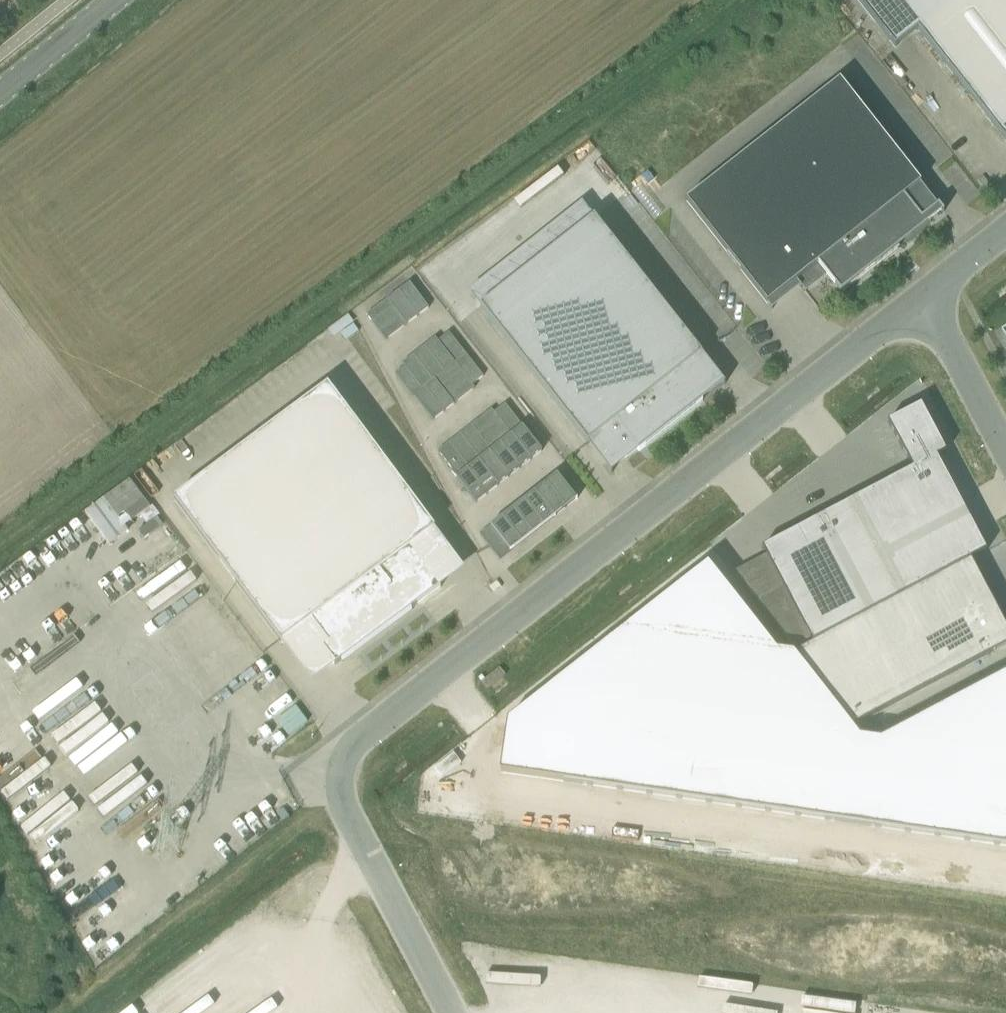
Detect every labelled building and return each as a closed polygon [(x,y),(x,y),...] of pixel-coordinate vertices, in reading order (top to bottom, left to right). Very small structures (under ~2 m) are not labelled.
[(1005,143),(1005,0),(857,0),(895,48),(917,30),(1005,143)] [(767,305),(818,265),(840,293),(899,248),(894,242),(922,220),(904,197),(921,184),(840,81),(686,202),(767,305)] [(722,381),(702,356),(594,218),(503,289),(503,290),(499,293),(500,294),(486,305),(484,304),(480,307),(587,445),(589,444),(588,443),(592,440),(592,439),(603,430),(625,458),(626,457),(626,456),(636,448),(638,452),(702,402),(700,399),(722,381)] [(399,291),(418,316),(428,308),(409,283),(399,291)] [(388,299),(407,325),(418,316),(399,291),(388,299)] [(388,299),(366,315),(385,341),(407,325),(388,299)] [(444,331),(435,338),(456,364),(467,356),(448,332),(447,334),(444,331)] [(424,346),(445,373),(456,364),(435,338),(424,346)] [(445,373),(424,346),(414,355),(434,381),(445,373)] [(424,390),(434,381),(414,355),(403,363),(424,390)] [(467,356),(456,364),(472,385),(483,377),(467,356)] [(403,363),(396,368),(399,371),(394,374),(413,398),(424,390),(403,363)] [(434,381),(453,405),(474,388),(472,385),(456,364),(445,373),(434,381)] [(424,390),(442,413),(453,405),(434,381),(424,390)] [(423,565),(447,547),(327,386),(174,500),(281,644),(305,625),(335,666),(416,606),(417,606),(441,588),(423,565)] [(419,403),(433,421),(442,413),(424,390),(413,398),(417,404),(419,403)] [(511,435),(522,426),(504,404),(493,413),(511,435)] [(480,418),(469,427),(489,452),(500,443),(511,435),(493,413),(491,410),(480,418)] [(912,469),(852,501),(902,596),(986,552),(937,458),(946,453),(942,446),(939,448),(919,410),(896,422),(894,419),(887,423),(912,469)] [(530,460),(542,451),(522,426),(511,435),(530,460)] [(489,452),(469,427),(458,435),(478,461),(489,452)] [(478,461),(458,435),(447,444),(467,469),(478,461)] [(519,469),(530,460),(511,435),(500,443),(519,469)] [(508,477),(519,469),(500,443),(489,452),(508,477)] [(447,444),(437,451),(453,471),(451,472),(456,478),(467,469),(447,444)] [(508,477),(489,452),(478,461),(497,486),(508,477)] [(486,495),(497,486),(478,461),(467,469),(486,495)] [(456,478),(475,503),(486,495),(467,469),(456,478)] [(545,483),(565,508),(576,499),(556,474),(545,483)] [(534,491),(554,516),(565,508),(545,483),(534,491)] [(523,500),(543,525),(554,516),(534,491),(523,500)] [(543,525),(523,500),(512,509),(532,534),(543,525)] [(902,596),(852,501),(819,518),(870,613),(897,599),(902,596)] [(501,517),(521,542),(532,534),(512,509),(501,517)] [(501,517),(490,526),(510,551),(521,542),(501,517)] [(870,613),(819,518),(761,549),(812,644),(870,613)] [(510,551),(490,526),(479,535),(499,560),(510,551)] [(795,653),(853,728),(993,654),(992,653),(1005,645),(1005,633),(977,579),(906,617),(897,599),(870,613),(812,644),(795,653)] [(2,777),(3,763),(10,763),(11,749),(16,742),(24,747),(34,741),(63,761),(64,744),(76,744),(83,735),(83,726),(92,727),(101,733),(90,715),(61,666),(38,651),(28,658),(21,647),(0,660),(0,781),(2,777)]
